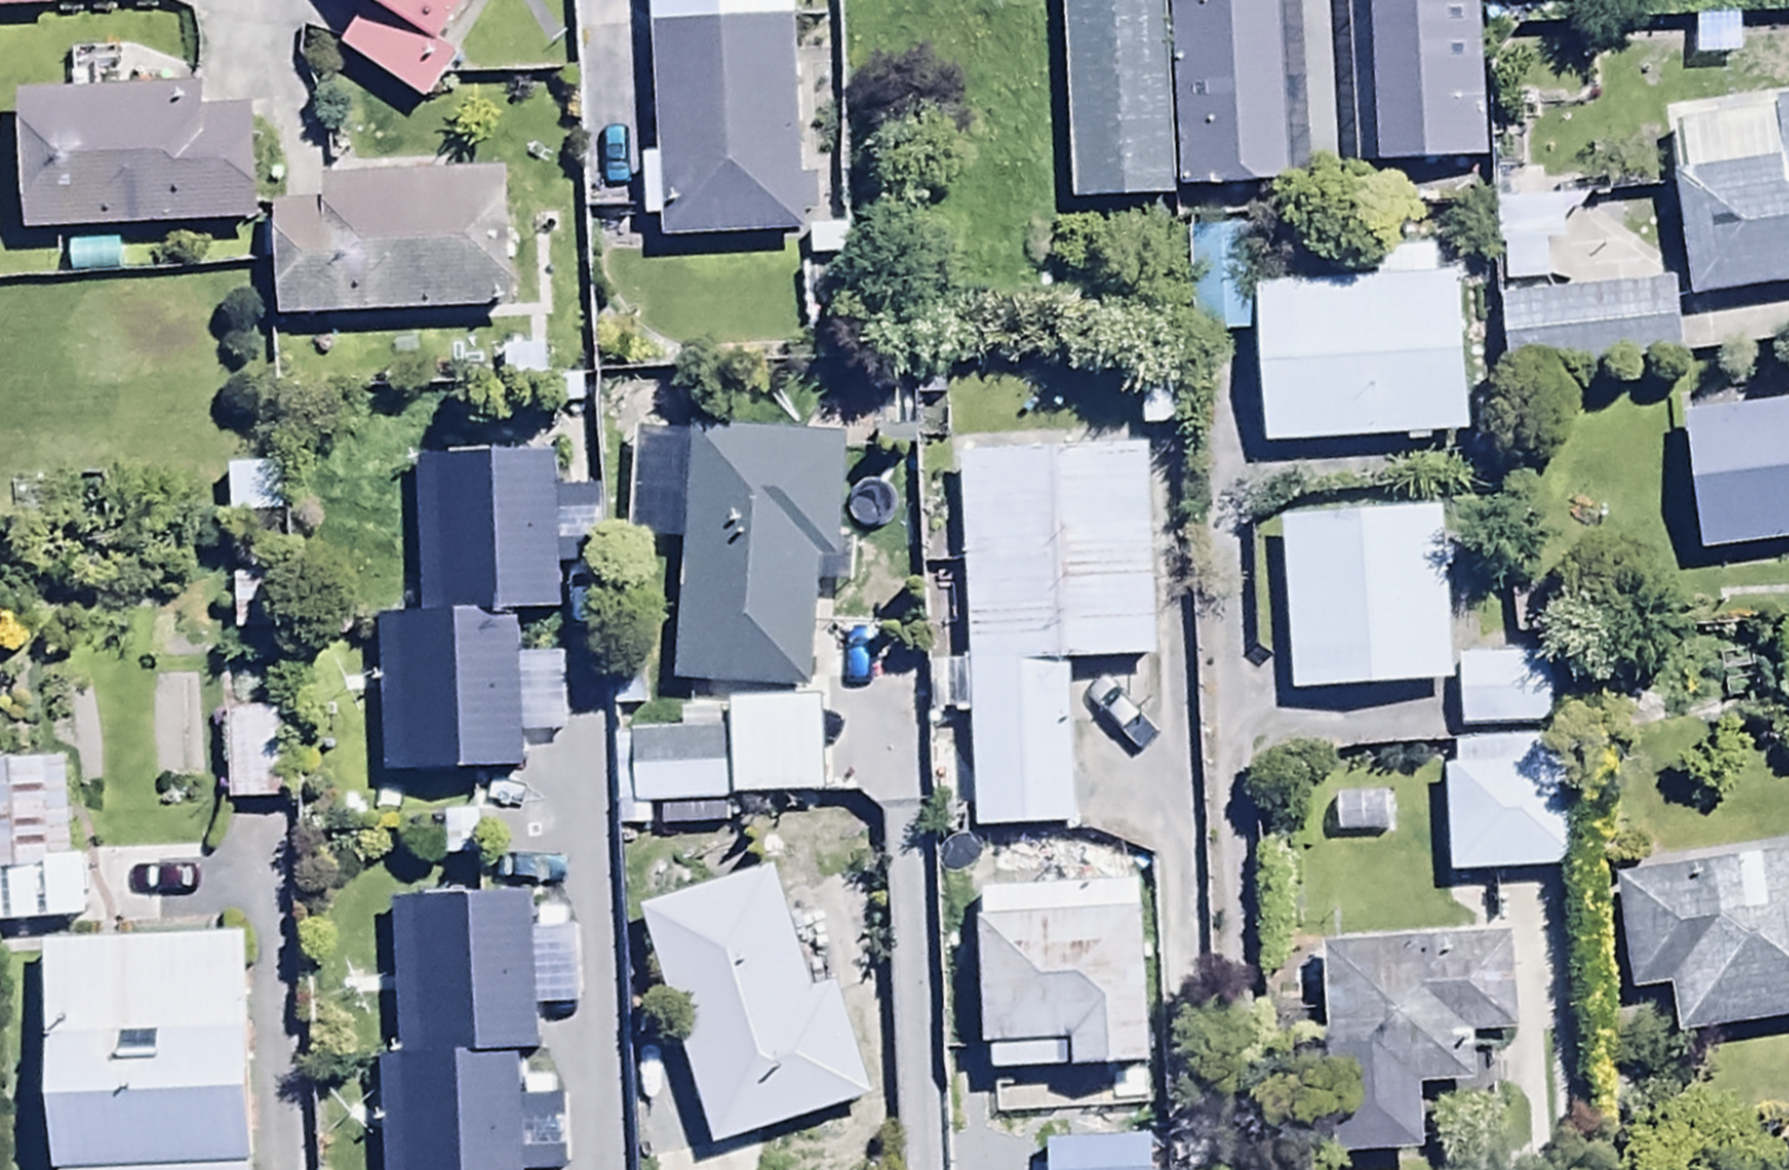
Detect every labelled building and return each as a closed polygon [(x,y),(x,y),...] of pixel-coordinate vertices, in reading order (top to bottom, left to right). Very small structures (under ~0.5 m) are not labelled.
[(53,23),(52,0),(0,0),(0,25),(53,23)] [(438,57),(475,0),(341,0),(366,16),(337,62),(399,101),(423,116),(454,68),(438,57)] [(658,168),(643,169),(646,230),(661,229),(662,254),(804,246),(803,230),(817,229),(813,157),(799,157),(790,0),(649,0),(658,168)] [(1168,0),(1067,0),(1078,214),(1178,205),(1168,0)] [(1280,127),(1461,122),(1458,0),(1277,0),(1280,127)] [(142,284),(141,239),(259,234),(254,122),(200,124),(199,98),(17,105),(22,243),(63,242),(65,287),(142,284)] [(1687,313),(1788,299),(1788,116),(1662,133),(1687,313)] [(323,216),(268,218),(272,327),(511,318),(505,181),(322,188),(323,216)] [(1561,211),(1492,214),(1494,254),(1504,253),(1506,292),(1548,290),(1546,254),(1563,253),(1561,211)] [(1249,238),(1207,240),(1208,348),(1249,347),(1249,238)] [(1374,295),(1253,301),(1262,460),(1467,449),(1458,283),(1433,285),(1431,258),(1372,261),(1374,295)] [(1675,293),(1498,303),(1502,379),(1678,370),(1675,293)] [(1182,373),(1138,375),(1141,437),(1185,434),(1182,373)] [(1687,431),(1702,565),(1788,555),(1788,420),(1687,431)] [(672,694),(811,706),(823,571),(838,572),(849,454),(694,440),(672,694)] [(1074,839),(1073,815),(1083,815),(1080,734),(1069,735),(1067,674),(1158,670),(1148,454),(957,463),(959,519),(915,521),(917,573),(962,571),(966,667),(928,668),(931,729),(969,727),(974,844),(1074,839)] [(447,459),(447,471),(415,472),(421,622),(375,624),(381,789),(522,784),(521,742),(567,741),(564,664),(520,666),(519,629),(556,627),(554,578),(602,576),(599,504),(554,505),(553,467),(519,469),(518,457),(447,459)] [(1452,700),(1451,670),(1444,520),(1283,527),(1290,707),(1452,700)] [(1452,738),(1564,738),(1561,666),(1451,670),(1452,700),(1452,738)] [(277,713),(221,716),(226,809),(282,807),(277,713)] [(614,840),(654,839),(654,816),(725,815),(723,740),(612,743),(614,840)] [(63,766),(0,770),(0,888),(70,884),(63,766)] [(1571,818),(1444,824),(1447,883),(1574,877),(1571,818)] [(1613,889),(1627,1004),(1671,999),(1677,1050),(1788,1036),(1788,867),(1613,889)] [(977,901),(987,1084),(1074,1079),(1074,1088),(1149,1084),(1139,892),(1071,896),(1070,877),(1043,878),(1044,897),(977,901)] [(871,1103),(837,1000),(812,1008),(769,878),(638,921),(714,1155),(871,1103)] [(513,1064),(537,1062),(534,1017),(583,1014),(577,937),(529,940),(527,906),(389,916),(399,1064),(371,1066),(378,1169),(567,1169),(563,1108),(516,1111),(513,1064)] [(241,946),(46,950),(51,1169),(246,1169),(241,946)] [(1335,1168),(1421,1163),(1417,1091),(1471,1088),(1468,1040),(1517,1038),(1513,951),(1324,961),(1335,1168)] [(1048,1169),(1155,1169),(1153,1143),(1046,1149),(1048,1169)]
